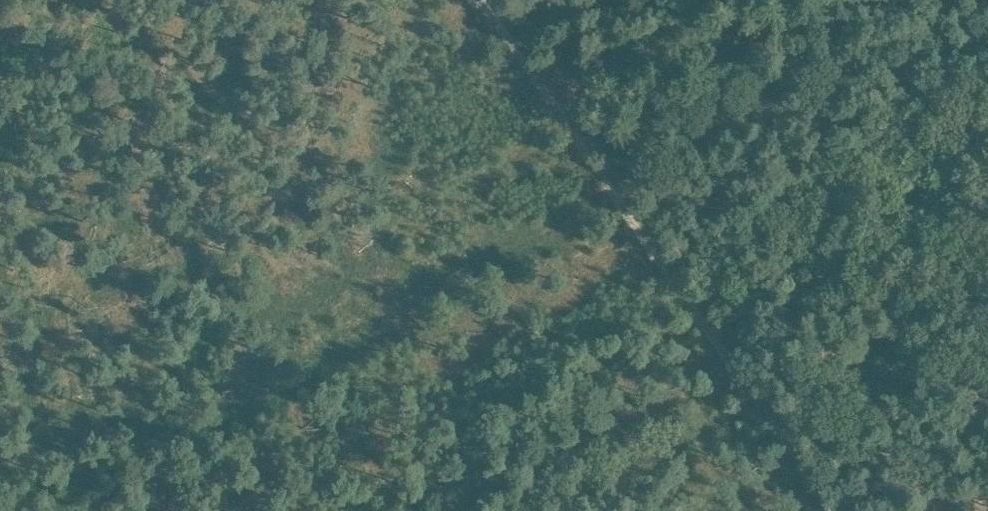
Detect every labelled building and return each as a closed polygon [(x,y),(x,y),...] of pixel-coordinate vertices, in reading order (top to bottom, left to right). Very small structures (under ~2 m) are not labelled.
[(872,4),(875,10),(886,3),(884,0),(878,0),(872,4)]
